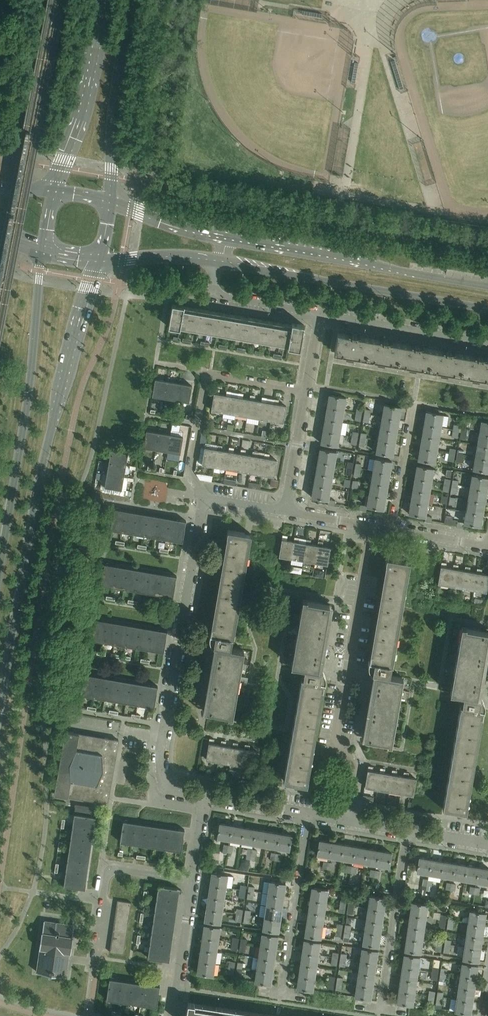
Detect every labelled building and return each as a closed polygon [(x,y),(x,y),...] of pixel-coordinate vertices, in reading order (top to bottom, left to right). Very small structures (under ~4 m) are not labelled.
[(292,325),(283,323),(173,305),(169,327),(180,329),(181,324),(289,343),(288,347),(300,349),(304,325),(292,323),(292,325)] [(367,358),(370,338),(338,333),(335,353),(367,358)] [(404,344),(383,341),(370,338),(367,358),(400,364),(404,344)] [(433,349),(415,346),(404,344),(400,364),(430,369),(433,349)] [(465,355),(452,352),(433,349),(430,369),(461,374),(465,355)] [(165,398),(167,381),(156,379),(153,396),(165,398)] [(177,400),(180,383),(167,381),(165,398),(177,400)] [(189,402),(192,385),(180,383),(177,400),(189,402)] [(212,410),(223,412),(226,395),(219,394),(220,390),(215,389),(212,410)] [(235,414),(238,398),(231,396),(232,392),(227,391),(226,395),(223,412),(235,414)] [(247,416),(250,399),(243,398),(243,394),(239,393),(238,398),(235,414),(247,416)] [(259,418),(262,402),(254,400),(255,396),(251,395),(250,399),(247,416),(259,418)] [(346,398),(329,395),(327,407),(344,410),(346,398)] [(262,397),(262,402),(259,418),(270,420),(273,404),(266,402),(267,398),(262,397)] [(283,423),(286,406),(278,404),(279,400),(274,399),(273,404),(270,420),(283,423)] [(385,405),(383,417),(399,419),(401,407),(385,405)] [(344,410),(327,407),(325,419),(342,422),(344,410)] [(427,412),(425,424),(441,426),(443,415),(427,412)] [(399,419),(383,417),(380,429),(397,432),(399,419)] [(342,422),(325,419),(323,431),(340,434),(342,422)] [(480,433),(487,434),(487,422),(482,421),(480,433)] [(441,426),(425,424),(422,436),(439,439),(441,426)] [(397,432),(380,429),(378,441),(395,444),(397,432)] [(156,449),(159,433),(147,431),(144,447),(156,449)] [(340,434),(323,431),(321,443),(338,446),(340,434)] [(168,451),(171,435),(159,433),(156,449),(168,451)] [(480,433),(478,445),(487,447),(487,434),(480,433)] [(180,453),(183,437),(171,435),(168,451),(180,453)] [(439,439),(422,436),(420,448),(437,451),(439,439)] [(395,444),(378,441),(376,453),(393,455),(395,444)] [(202,464),(214,466),(217,450),(210,448),(211,444),(206,443),(202,464)] [(226,468),(229,452),(222,450),(222,446),(218,445),(217,450),(214,466),(226,468)] [(478,445),(475,458),(487,460),(487,447),(478,445)] [(238,470),(241,454),(233,452),(234,448),(230,447),(229,452),(226,468),(238,470)] [(437,451),(420,448),(418,460),(435,463),(437,451)] [(249,472),(252,456),(245,454),(246,450),(241,449),(241,454),(238,470),(249,472)] [(337,452),(320,449),(318,461),(335,464),(337,452)] [(126,465),(128,453),(111,451),(109,463),(126,465)] [(261,474),(264,458),(257,457),(258,452),(253,451),(252,456),(249,472),(261,474)] [(265,453),(264,458),(261,474),(274,477),(277,460),(269,459),(270,454),(265,453)] [(475,458),(473,469),(487,472),(487,460),(475,458)] [(375,459),(373,471),(390,474),(392,461),(375,459)] [(335,464),(318,461),(316,473),(333,476),(335,464)] [(124,477),(126,465),(109,463),(107,474),(124,477)] [(434,469),(417,466),(415,477),(432,480),(434,469)] [(390,474),(373,471),(371,483),(388,486),(390,474)] [(333,476),(316,473),(314,485),(330,488),(333,476)] [(122,490),(124,477),(107,474),(105,487),(122,490)] [(472,476),(470,487),(487,490),(487,484),(487,478),(472,475),(472,476)] [(432,480),(415,477),(413,490),(430,492),(432,480)] [(388,486),(371,483),(369,495),(386,497),(388,486)] [(330,488),(314,485),(312,497),(328,500),(330,488)] [(487,490),(470,487),(468,499),(485,502),(487,490)] [(430,492),(413,490),(411,502),(428,505),(430,492)] [(386,497),(369,495),(367,507),(384,510),(386,497)] [(485,502),(468,499),(466,512),(483,515),(485,502)] [(428,505),(411,502),(409,514),(426,517),(428,505)] [(183,542),(186,521),(180,520),(180,522),(114,511),(111,530),(183,542)] [(483,515),(466,512),(464,523),(481,526),(483,515)] [(233,636),(250,540),(251,534),(228,530),(227,536),(230,537),(213,633),(211,633),(210,636),(210,640),(212,644),(214,645),(217,646),(206,711),(229,715),(228,716),(233,717),(244,650),(243,649),(230,647),(232,637),(234,637),(233,636)] [(288,536),(283,535),(279,556),(291,558),(294,542),(287,540),(288,536)] [(295,537),(294,542),(291,558),(303,560),(306,544),(299,542),(300,538),(295,537)] [(307,539),(306,544),(303,560),(315,562),(318,546),(311,544),(311,540),(307,539)] [(318,541),(318,546),(315,562),(327,564),(330,548),(322,547),(323,542),(318,541)] [(409,568),(410,562),(387,558),(386,564),(389,564),(372,660),(369,660),(369,663),(369,664),(369,665),(369,666),(369,667),(369,668),(370,669),(370,670),(371,671),(371,672),(373,672),(376,673),(365,738),(387,742),(387,743),(392,744),(403,677),(389,674),(391,664),(393,665),(393,664),(392,664),(409,568)] [(447,563),(442,562),(438,584),(450,586),(453,569),(446,568),(447,563)] [(454,564),(453,569),(450,586),(462,588),(465,571),(458,570),(459,565),(454,564)] [(173,597),(177,576),(171,575),(170,578),(105,566),(104,566),(101,585),(173,597)] [(474,590),(477,573),(470,572),(470,567),(466,566),(465,571),(462,588),(474,590)] [(477,573),(474,590),(486,592),(487,583),(487,575),(481,574),(482,569),(478,568),(477,573)] [(291,666),(292,666),(305,668),(303,678),(302,678),(285,775),(284,781),(307,785),(308,779),(306,778),(322,682),(325,682),(325,679),(326,678),(326,677),(325,676),(325,675),(325,674),(325,673),(324,672),(324,671),(323,671),(322,670),(318,669),(330,604),(307,600),(307,599),(303,598),(291,666)] [(164,652),(168,631),(161,630),(161,633),(99,622),(96,622),(96,621),(95,621),(92,640),(164,652)] [(481,709),(484,710),(484,706),(485,705),(485,704),(484,703),(484,702),(484,701),(484,700),(483,700),(483,699),(482,698),(481,698),(481,697),(477,697),(487,634),(487,631),(466,627),(466,626),(462,626),(450,693),(451,693),(464,695),(462,705),(461,705),(461,706),(445,802),(444,802),(443,808),(466,812),(467,806),(465,805),(481,709)] [(154,707),(158,686),(152,685),(151,688),(86,677),(86,676),(85,676),(82,695),(154,707)] [(119,740),(65,731),(54,794),(108,803),(119,740)] [(218,761),(221,745),(214,744),(215,739),(210,738),(206,760),(218,761)] [(230,763),(233,747),(226,746),(226,741),(222,740),(221,745),(218,761),(230,763)] [(242,766),(245,749),(237,748),(238,743),(234,742),(233,747),(230,763),(242,766)] [(254,768),(257,751),(249,750),(250,745),(245,744),(245,749),(242,766),(254,768)] [(373,771),(373,767),(369,766),(365,787),(377,789),(380,772),(373,771)] [(389,791),(392,774),(385,773),(385,769),(381,768),(380,772),(377,789),(389,791)] [(401,793),(404,776),(396,775),(397,771),(393,770),(392,774),(389,791),(401,793)] [(413,795),(416,779),(408,777),(409,773),(404,772),(404,776),(401,793),(413,795)] [(75,804),(74,811),(93,814),(94,807),(75,804)] [(83,882),(93,820),(93,817),(93,816),(74,813),(64,886),(85,889),(86,883),(83,882)] [(182,851),(185,830),(178,829),(178,832),(124,824),(124,823),(123,823),(120,842),(182,851)] [(218,838),(230,840),(232,825),(220,823),(218,838)] [(244,827),(232,825),(230,840),(241,842),(244,827)] [(256,829),(244,827),(241,842),(253,844),(256,829)] [(268,831),(256,829),(253,844),(265,846),(268,831)] [(279,833),(268,831),(265,846),(277,848),(279,833)] [(289,850),(292,836),(279,833),(277,848),(289,850)] [(329,857),(332,842),(320,840),(317,855),(329,857)] [(341,859),(344,845),(332,842),(329,857),(341,859)] [(353,861),(356,847),(344,845),(341,859),(353,861)] [(367,849),(356,847),(353,861),(365,863),(367,849)] [(379,851),(367,849),(365,863),(377,865),(379,851)] [(389,867),(391,853),(379,851),(377,865),(389,867)] [(417,872),(429,874),(431,859),(419,857),(417,872)] [(441,876),(443,862),(431,859),(429,874),(441,876)] [(455,864),(443,862),(441,876),(453,878),(455,864)] [(465,880),(467,866),(455,864),(453,878),(465,880)] [(479,868),(467,866),(465,880),(476,882),(479,868)] [(479,868),(476,882),(487,884),(487,869),(479,868)] [(212,873),(210,884),(226,887),(228,875),(212,873)] [(270,881),(268,893),(284,895),(286,884),(270,881)] [(226,887),(210,884),(209,897),(224,899),(226,887)] [(177,889),(177,888),(159,885),(148,958),(169,961),(170,955),(167,954),(177,889)] [(312,887),(310,899),(326,901),(328,890),(312,887)] [(284,895),(268,893),(267,905),(282,908),(284,895)] [(370,896),(368,908),(384,910),(386,898),(370,896)] [(224,899),(209,897),(207,909),(223,911),(224,899)] [(310,899),(309,911),(324,914),(326,901),(310,899)] [(118,900),(117,906),(131,909),(131,902),(118,900)] [(412,902),(410,914),(426,916),(428,905),(412,902)] [(282,908),(267,905),(265,918),(280,920),(282,908)] [(131,909),(117,906),(116,913),(130,915),(131,909)] [(384,910),(368,908),(367,920),(382,922),(384,910)] [(223,911),(207,909),(205,921),(221,923),(223,911)] [(309,911),(307,924),(323,926),(324,914),(309,911)] [(470,911),(468,923),(484,925),(486,913),(470,911)] [(130,915),(116,913),(115,919),(129,921),(130,915)] [(426,916),(410,914),(409,926),(424,928),(426,916)] [(280,920),(265,918),(263,929),(279,932),(280,920)] [(129,921),(115,919),(114,926),(128,928),(129,921)] [(382,922),(367,920),(365,932),(380,934),(382,922)] [(40,948),(37,972),(67,976),(70,953),(71,953),(73,936),(74,925),(44,921),(43,932),(42,932),(39,948),(40,948)] [(484,925),(468,923),(467,935),(482,937),(484,925)] [(323,926),(307,924),(305,936),(321,938),(323,926)] [(205,925),(203,936),(219,939),(220,927),(205,925)] [(128,928),(114,926),(113,932),(127,934),(128,928)] [(424,928),(409,926),(407,938),(423,940),(424,928)] [(127,934),(113,932),(112,939),(126,941),(127,934)] [(380,934),(365,932),(363,944),(379,946),(380,934)] [(262,933),(261,945),(276,947),(278,936),(262,933)] [(482,937),(467,935),(465,947),(480,949),(482,937)] [(219,939),(203,936),(201,949),(217,951),(219,939)] [(423,940),(407,938),(405,950),(421,953),(423,940)] [(126,941),(112,939),(111,945),(125,947),(126,941)] [(304,940),(303,951),(318,954),(320,942),(304,940)] [(125,947),(111,945),(110,951),(124,954),(125,947)] [(276,947),(261,945),(259,958),(275,960),(276,947)] [(480,949),(465,947),(463,959),(479,961),(480,949)] [(362,948),(361,960),(376,962),(378,951),(362,948)] [(217,951),(201,949),(199,961),(215,963),(217,951)] [(303,951),(301,964),(317,966),(318,954),(303,951)] [(404,954),(403,966),(418,968),(420,957),(404,954)] [(275,960),(259,958),(257,970),(273,972),(275,960)] [(376,962),(361,960),(359,972),(374,975),(376,962)] [(215,963),(199,961),(197,973),(213,975),(215,963)] [(462,963),(461,975),(476,977),(478,965),(462,963)] [(317,966),(301,964),(299,976),(315,978),(317,966)] [(418,968),(403,966),(401,978),(417,981),(418,968)] [(273,972),(257,970),(255,982),(271,984),(273,972)] [(374,975),(359,972),(357,984),(373,987),(374,975)] [(476,977),(461,975),(459,987),(474,989),(476,977)] [(315,978),(299,976),(297,988),(313,990),(315,978)] [(417,981),(401,978),(399,990),(415,993),(417,981)] [(157,1007),(160,986),(154,985),(153,987),(109,981),(107,999),(157,1007)] [(373,987),(357,984),(355,997),(371,999),(373,987)] [(474,989),(459,987),(457,999),(473,1001),(474,989)] [(415,993),(399,990),(397,1003),(413,1005),(415,993)] [(473,1001),(457,999),(455,1011),(471,1014),(473,1001)] [(222,1010),(222,1008),(216,1007),(216,1009),(194,1006),(195,1004),(188,1003),(186,1015),(260,1015),(222,1010)]
